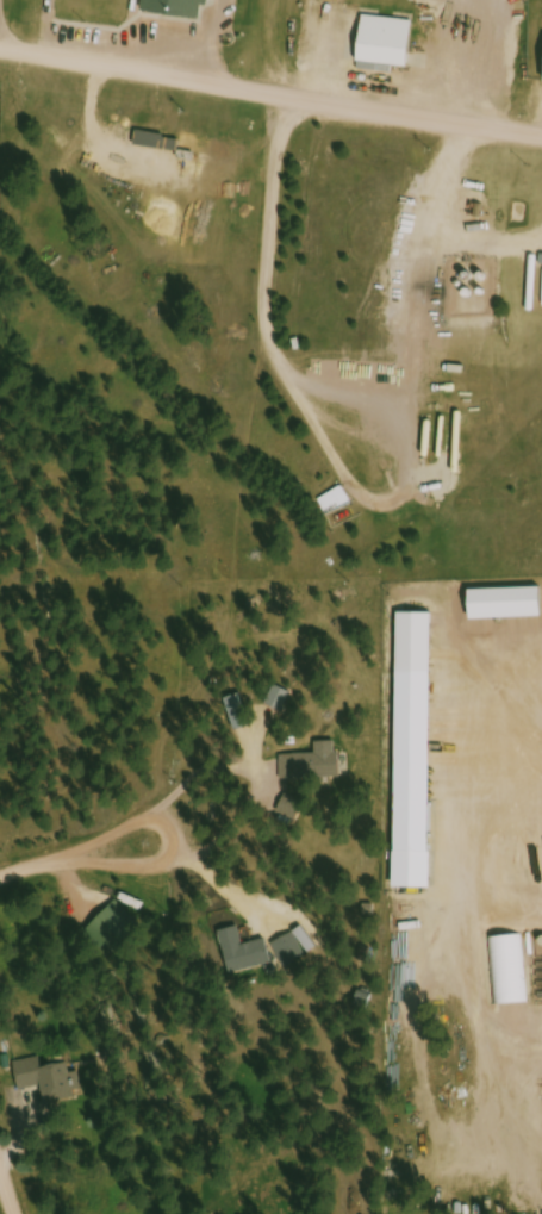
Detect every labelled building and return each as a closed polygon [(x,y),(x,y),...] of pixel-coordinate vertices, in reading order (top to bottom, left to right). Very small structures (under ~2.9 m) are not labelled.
[(66,13),(143,21),(143,16),(202,22),(204,8),(206,9),(207,0),(68,0),(66,13)] [(416,24),(365,18),(360,66),(411,71),(416,24)] [(179,139),(137,138),(137,150),(178,151),(179,139)] [(354,505),(343,489),(319,504),(329,521),(354,505)] [(397,890),(433,890),(435,617),(399,617),(397,890)] [(252,728),(240,700),(229,705),(241,733),(252,728)] [(342,757),(283,757),(283,783),(342,783),(342,757)] [(297,824),(306,808),(289,798),(280,814),(297,824)] [(88,939),(118,960),(143,923),(113,903),(88,939)] [(268,942),(245,947),(241,929),(222,933),(232,976),(274,966),(268,942)] [(276,945),(287,968),(308,958),(305,951),(311,948),(304,932),(276,945)] [(531,1005),(526,936),(491,939),(497,1008),(531,1005)] [(16,1064),(21,1093),(44,1089),(48,1107),(79,1101),(73,1064),(44,1069),(43,1060),(16,1064)]
